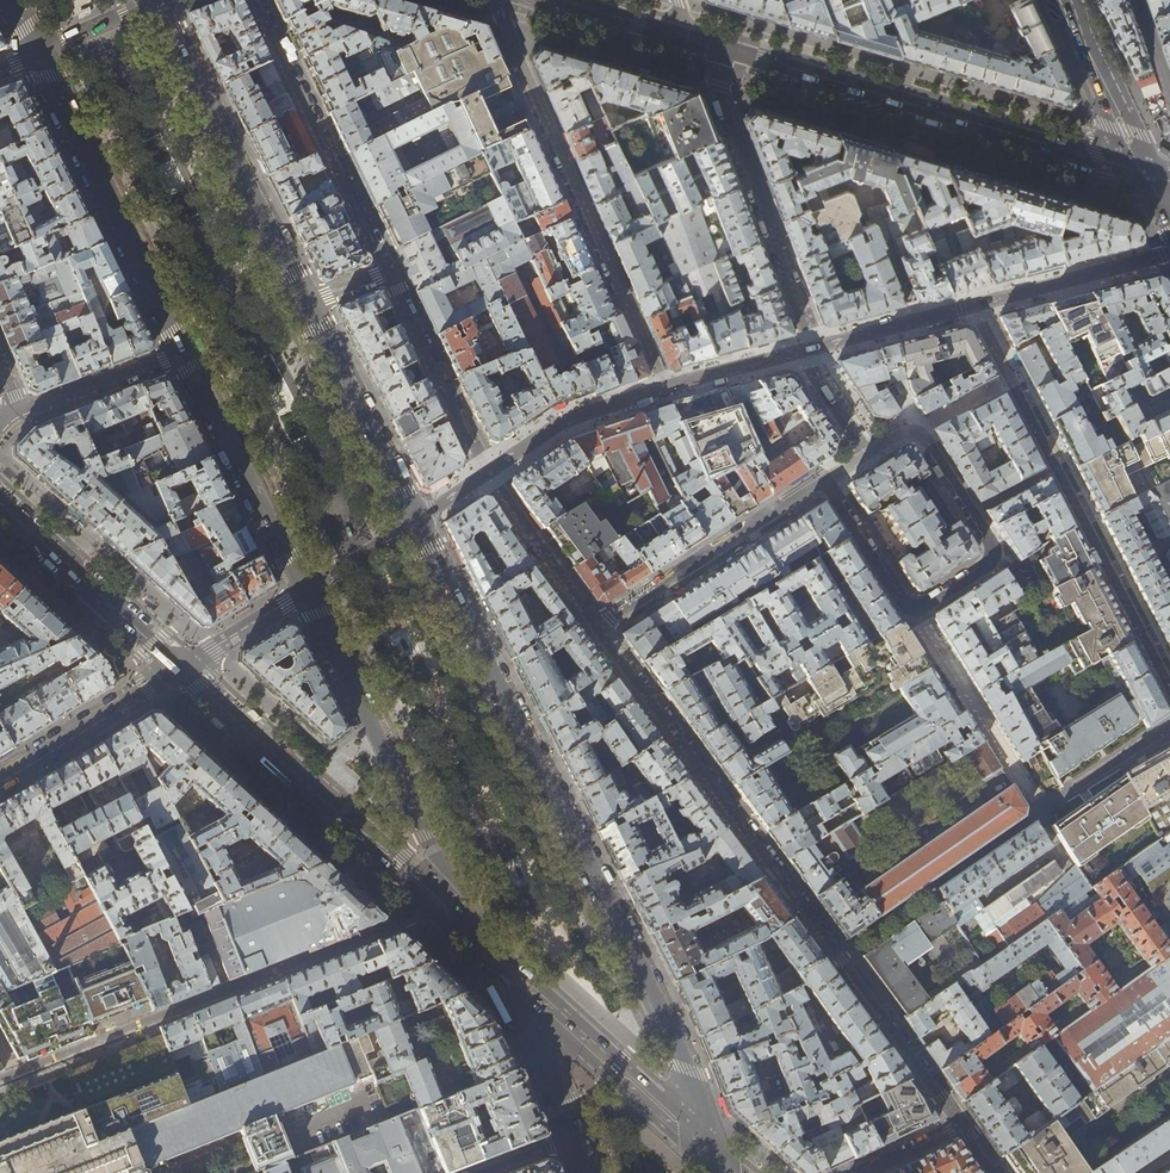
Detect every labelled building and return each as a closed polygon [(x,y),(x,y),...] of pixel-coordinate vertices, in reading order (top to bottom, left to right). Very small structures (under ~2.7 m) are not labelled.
[(223,85),(271,62),(255,30),(241,0),(229,0),(188,15),(192,23),(200,40),(207,53),(213,65),(215,69),(223,85)] [(276,6),(284,23),(309,10),(308,7),(304,9),(302,5),(307,3),(309,2),(309,0),(273,0),(276,6)] [(328,1),(326,2),(329,8),(379,23),(368,0),(329,0),(328,1)] [(379,23),(383,32),(380,31),(378,39),(378,40),(388,43),(389,45),(392,43),(390,40),(389,31),(391,32),(392,33),(395,33),(394,35),(397,35),(398,32),(406,35),(411,44),(415,42),(414,41),(426,37),(412,6),(391,0),(368,0),(379,23)] [(723,5),(786,24),(776,0),(706,0),(723,5)] [(786,24),(800,28),(834,38),(819,0),(814,0),(816,6),(814,5),(812,4),(810,5),(807,7),(809,0),(776,0),(786,24)] [(834,38),(842,40),(890,55),(897,57),(898,53),(890,34),(884,20),(876,0),(819,0),(834,38)] [(884,20),(889,18),(895,32),(890,34),(898,53),(897,57),(900,57),(917,63),(992,85),(1067,107),(1071,102),(1076,96),(1054,49),(1052,44),(1030,54),(1032,58),(1034,57),(1036,61),(1028,66),(1024,57),(1022,58),(1020,56),(1019,57),(1017,57),(1014,59),(1010,56),(1012,50),(995,39),(992,51),(912,27),(910,20),(955,2),(954,0),(876,0),(884,20)] [(1030,54),(1052,44),(1049,37),(1045,31),(1031,0),(1021,0),(1007,6),(1030,54)] [(1121,37),(1140,76),(1154,71),(1129,0),(1103,0),(1121,37)] [(1151,1),(1158,22),(1169,18),(1169,0),(1150,0),(1151,1)] [(331,13),(329,8),(326,2),(314,8),(309,10),(284,23),(292,38),(315,87),(329,114),(354,104),(353,104),(368,97),(405,78),(393,53),(389,46),(389,45),(388,43),(378,40),(378,39),(340,28),(329,33),(328,32),(327,31),(326,29),(324,30),(323,27),(329,23),(329,22),(330,16),(329,14),(331,13)] [(412,6),(426,37),(427,36),(427,37),(452,25),(455,26),(461,40),(474,35),(486,64),(499,59),(492,43),(486,28),(467,22),(412,6)] [(1158,22),(1163,35),(1168,50),(1169,49),(1169,18),(1158,22)] [(415,42),(411,44),(408,45),(393,53),(405,78),(412,75),(419,90),(423,99),(430,113),(449,104),(456,101),(457,103),(494,85),(505,79),(508,77),(504,68),(499,59),(486,64),(474,35),(461,40),(455,26),(452,25),(427,37),(427,36),(426,37),(414,41),(415,42)] [(405,39),(389,46),(393,53),(408,45),(405,39)] [(576,74),(583,71),(583,70),(587,58),(557,49),(540,44),(530,55),(538,73),(545,89),(562,81),(560,77),(557,79),(556,76),(557,75),(558,76),(560,76),(565,73),(566,72),(566,70),(576,74)] [(583,70),(583,71),(590,84),(592,90),(597,101),(603,98),(625,104),(630,86),(632,87),(636,73),(613,66),(587,58),(583,70)] [(271,62),(223,85),(236,111),(248,134),(271,124),(270,121),(273,120),(280,117),(295,111),(283,86),(271,62)] [(590,84),(583,71),(576,74),(562,81),(545,89),(554,111),(564,131),(584,123),(585,125),(591,123),(577,91),(590,84)] [(653,78),(636,73),(632,87),(630,86),(625,104),(643,110),(645,114),(646,114),(696,91),(694,90),(653,78)] [(375,111),(419,90),(412,75),(405,78),(368,97),(375,111)] [(1142,83),(1147,99),(1163,94),(1158,78),(1142,83)] [(494,85),(457,103),(459,108),(480,152),(528,131),(523,122),(493,136),(478,103),(509,89),(505,79),(494,85)] [(33,105),(21,80),(0,88),(0,120),(7,116),(10,122),(2,126),(1,124),(0,124),(0,153),(46,130),(33,105)] [(605,116),(597,101),(592,90),(583,94),(595,121),(605,116)] [(696,91),(646,114),(664,161),(716,138),(707,115),(701,96),(696,91)] [(348,154),(430,113),(423,99),(369,126),(371,130),(367,132),(362,123),(366,121),(364,118),(363,119),(364,117),(361,110),(359,110),(357,111),(354,104),(329,114),(337,131),(348,154)] [(480,152),(459,108),(453,111),(449,104),(430,113),(348,154),(360,179),(374,207),(397,196),(394,191),(401,187),(404,193),(481,154),(480,152)] [(768,180),(792,171),(832,156),(838,157),(842,145),(836,132),(796,120),(754,107),(749,113),(744,118),(755,147),(768,180)] [(295,111),(280,117),(289,135),(288,136),(291,141),(290,143),(286,145),(283,139),(285,138),(284,134),(281,136),(273,120),(270,121),(271,124),(248,134),(258,155),(269,176),(316,155),(306,134),(295,111)] [(617,115),(607,121),(610,128),(611,130),(613,129),(617,115)] [(623,117),(617,115),(613,129),(626,123),(623,117)] [(607,121),(605,116),(595,121),(591,123),(585,125),(584,123),(564,131),(570,145),(575,158),(596,149),(591,137),(595,135),(599,144),(601,143),(602,146),(609,143),(604,131),(610,128),(607,121)] [(91,219),(69,176),(46,130),(0,153),(0,163),(18,206),(32,242),(42,238),(91,219)] [(528,131),(480,152),(481,154),(489,173),(502,199),(514,225),(563,202),(544,161),(531,130),(528,131)] [(867,141),(836,132),(842,145),(838,157),(832,156),(792,171),(808,208),(813,220),(818,233),(824,246),(861,230),(856,219),(860,213),(852,194),(846,191),(836,195),(834,191),(820,196),(816,187),(847,176),(853,178),(852,179),(856,180),(857,179),(881,186),(889,205),(885,206),(883,204),(866,211),(871,225),(875,224),(914,207),(890,148),(885,146),(867,141)] [(719,136),(716,138),(664,161),(633,176),(637,185),(654,222),(737,185),(728,161),(719,136)] [(616,140),(612,141),(609,143),(602,146),(596,149),(575,158),(584,177),(595,203),(618,193),(623,191),(637,185),(633,176),(616,140)] [(963,212),(959,202),(943,163),(938,162),(890,148),(914,207),(949,292),(970,286),(991,281),(969,228),(956,234),(964,254),(952,258),(937,223),(963,212)] [(395,251),(429,234),(421,218),(436,210),(432,201),(450,191),(451,193),(460,188),(463,193),(483,183),(480,177),(489,173),(481,154),(404,193),(397,196),(374,207),(383,224),(395,251)] [(316,155),(269,176),(279,197),(290,218),(336,196),(329,181),(317,187),(316,191),(304,197),(296,181),(308,175),(312,177),(323,170),(316,155)] [(18,206),(0,163),(0,213),(18,206)] [(959,202),(966,200),(974,203),(974,208),(963,212),(969,228),(991,281),(1002,278),(1022,272),(1014,241),(1009,221),(1005,206),(1012,184),(1004,182),(943,163),(959,202)] [(792,171),(768,180),(775,200),(782,218),(808,208),(792,171)] [(1026,188),(1012,184),(1005,206),(1009,221),(1047,233),(1046,236),(1047,238),(1047,239),(1036,235),(1014,241),(1022,272),(1047,266),(1064,261),(1055,230),(1065,199),(1026,188)] [(654,222),(637,185),(623,191),(636,218),(631,221),(618,193),(595,203),(603,221),(612,241),(654,222)] [(747,210),(737,185),(654,222),(679,275),(712,261),(758,239),(747,210)] [(292,222),(304,247),(350,224),(343,210),(336,196),(290,218),(292,222)] [(483,260),(521,241),(514,225),(502,199),(429,234),(395,251),(406,272),(416,293),(483,260)] [(1140,238),(1142,234),(1136,221),(1090,207),(1065,199),(1055,230),(1064,261),(1088,255),(1139,242),(1140,238)] [(568,214),(563,202),(514,225),(521,241),(522,242),(536,236),(530,222),(535,220),(540,234),(542,233),(571,220),(568,214)] [(0,213),(0,254),(19,246),(32,242),(18,206),(0,213)] [(949,292),(914,207),(875,224),(883,241),(891,238),(917,298),(917,300),(949,292)] [(808,208),(782,218),(789,237),(797,257),(824,246),(818,233),(813,235),(812,234),(810,233),(807,223),(809,223),(808,221),(813,220),(808,208)] [(93,224),(91,219),(42,238),(46,247),(49,256),(52,264),(67,259),(104,245),(93,224)] [(571,220),(542,233),(544,237),(546,236),(551,248),(553,247),(578,236),(574,229),(571,220)] [(679,275),(654,222),(612,241),(625,270),(636,295),(679,275)] [(304,247),(309,257),(320,277),(320,279),(322,281),(324,281),(325,282),(327,281),(329,280),(362,267),(364,267),(366,266),(367,264),(368,261),(367,259),(366,257),(360,244),(350,224),(304,247)] [(861,230),(824,246),(797,257),(808,287),(821,320),(822,322),(827,324),(851,318),(871,312),(906,303),(906,301),(905,301),(881,244),(883,243),(883,241),(875,224),(871,225),(861,230)] [(536,236),(522,242),(529,258),(546,251),(539,235),(536,236)] [(578,236),(553,247),(556,253),(561,252),(565,260),(551,266),(546,254),(551,252),(550,249),(546,251),(529,258),(545,291),(593,269),(583,248),(578,236)] [(42,238),(32,242),(19,246),(25,262),(19,263),(19,264),(10,267),(3,273),(1,268),(5,266),(7,264),(7,262),(7,260),(6,258),(3,258),(0,259),(0,284),(52,264),(49,256),(43,259),(40,250),(46,247),(42,238)] [(741,298),(752,293),(775,284),(767,261),(758,239),(712,261),(728,303),(735,300),(741,298)] [(522,242),(521,241),(483,260),(502,299),(525,348),(538,374),(551,367),(555,365),(557,364),(511,270),(521,265),(526,276),(530,274),(564,348),(567,350),(572,348),(568,340),(561,325),(559,320),(545,291),(529,258),(522,242)] [(67,259),(81,293),(93,323),(103,318),(88,282),(85,283),(81,273),(89,269),(105,303),(128,294),(112,262),(104,245),(67,259)] [(52,264),(0,284),(0,325),(12,354),(42,343),(62,336),(49,304),(81,293),(67,259),(52,264)] [(437,336),(488,309),(487,306),(502,299),(483,260),(416,293),(427,316),(437,336)] [(747,345),(735,300),(728,303),(712,261),(679,275),(689,295),(716,353),(738,348),(747,345)] [(622,315),(608,305),(602,291),(593,269),(545,291),(559,320),(568,316),(559,297),(567,294),(577,318),(561,325),(568,340),(585,332),(593,329),(622,315)] [(667,304),(689,295),(679,275),(636,295),(639,303),(644,314),(667,304)] [(1149,304),(1154,301),(1162,319),(1158,321),(1162,331),(1169,328),(1169,290),(1165,280),(1161,278),(1157,276),(1138,281),(1149,304)] [(1120,286),(1088,294),(1123,363),(1124,363),(1130,360),(1140,382),(1163,371),(1162,368),(1150,374),(1145,363),(1153,359),(1154,361),(1162,358),(1168,369),(1169,368),(1169,346),(1162,331),(1158,321),(1153,313),(1150,306),(1149,304),(1138,281),(1120,286)] [(784,306),(775,284),(752,293),(757,312),(742,316),(740,307),(743,306),(741,298),(735,300),(747,345),(771,339),(793,333),(793,332),(784,306)] [(386,408),(393,422),(434,398),(428,386),(424,377),(419,379),(420,382),(410,387),(408,384),(410,382),(410,381),(410,379),(410,377),(409,375),(407,374),(405,374),(403,374),(402,370),(412,365),(413,368),(418,366),(397,323),(393,326),(394,328),(384,334),(382,331),(384,328),(384,326),(384,323),(382,322),(381,321),(379,320),(377,321),(376,317),(386,312),(387,315),(392,312),(382,291),(336,309),(351,340),(378,392),(386,408)] [(82,377),(110,366),(93,323),(81,293),(49,304),(62,336),(79,378),(82,377)] [(105,303),(113,323),(123,319),(125,323),(125,324),(124,324),(123,325),(123,326),(123,327),(123,328),(109,333),(103,318),(93,323),(110,366),(139,355),(149,351),(151,347),(152,343),(141,320),(128,294),(105,303)] [(1057,324),(1068,345),(1085,336),(1106,382),(1118,375),(1123,363),(1088,294),(1081,296),(1048,305),(1057,324)] [(689,295),(667,304),(670,313),(673,319),(674,323),(676,327),(690,360),(702,357),(716,353),(689,295)] [(525,348),(502,299),(487,306),(488,309),(437,336),(446,356),(457,378),(493,362),(525,348)] [(665,315),(670,313),(667,304),(644,314),(653,335),(667,365),(672,367),(688,361),(690,360),(676,327),(671,329),(665,315)] [(1013,346),(1039,333),(1057,324),(1048,305),(1024,311),(999,318),(1008,336),(1013,346)] [(622,315),(593,329),(594,333),(598,342),(602,351),(633,341),(627,326),(622,315)] [(1068,345),(1057,324),(1039,333),(1062,376),(1079,368),(1068,345)] [(966,372),(987,361),(978,342),(972,331),(968,329),(964,327),(935,335),(897,345),(903,369),(904,374),(907,383),(909,390),(914,399),(948,381),(964,373),(966,372)] [(587,336),(585,332),(568,340),(572,348),(574,354),(598,342),(594,333),(587,336)] [(62,336),(42,343),(48,358),(60,354),(62,358),(62,360),(63,363),(51,367),(59,386),(76,379),(79,378),(62,336)] [(633,341),(602,351),(603,353),(617,388),(633,382),(635,381),(631,371),(633,370),(630,361),(640,357),(637,350),(633,341)] [(42,343),(12,354),(15,361),(23,381),(27,392),(31,393),(36,395),(46,391),(54,388),(59,386),(51,367),(50,364),(48,360),(48,358),(42,343)] [(1036,390),(1053,381),(1034,344),(1017,352),(1026,371),(1036,390)] [(881,350),(879,350),(885,374),(903,369),(897,345),(881,350)] [(523,425),(533,418),(553,405),(538,374),(525,348),(493,362),(523,425)] [(873,352),(847,359),(837,361),(849,381),(861,398),(873,416),(887,420),(892,417),(907,407),(915,401),(913,399),(914,399),(909,390),(907,383),(904,374),(903,369),(885,374),(879,350),(873,352)] [(588,363),(580,366),(592,392),(594,396),(605,392),(617,388),(603,353),(597,356),(598,359),(591,362),(590,359),(586,360),(588,363)] [(649,376),(640,357),(630,361),(633,370),(631,371),(635,381),(647,377),(649,376)] [(557,364),(555,365),(557,370),(568,365),(567,362),(564,360),(557,364)] [(1100,413),(1104,421),(1115,416),(1128,441),(1138,436),(1142,443),(1169,429),(1169,409),(1142,423),(1125,391),(1136,385),(1136,386),(1138,387),(1139,387),(1141,387),(1145,397),(1149,398),(1168,388),(1169,386),(1169,385),(1169,368),(1168,369),(1163,371),(1140,382),(1130,360),(1124,363),(1123,363),(1129,370),(1118,375),(1106,382),(1101,385),(1106,395),(1101,398),(1103,404),(1106,405),(1106,408),(1106,410),(1100,413)] [(980,385),(996,377),(992,369),(987,361),(966,372),(969,377),(967,378),(964,373),(948,381),(914,399),(913,399),(915,401),(923,415),(980,385)] [(510,434),(523,425),(493,362),(457,378),(472,408),(488,441),(496,443),(510,434)] [(551,367),(538,374),(553,405),(568,400),(588,394),(592,392),(580,366),(579,363),(569,368),(570,371),(563,375),(562,375),(560,375),(559,376),(559,377),(554,375),(551,367)] [(1089,390),(1079,368),(1062,376),(1058,378),(1055,380),(1053,381),(1036,390),(1046,410),(1057,431),(1067,450),(1076,468),(1113,449),(1107,437),(1101,440),(1100,437),(1098,433),(1093,436),(1090,430),(1073,399),(1089,390)] [(817,412),(803,390),(794,378),(790,376),(786,374),(757,382),(785,431),(817,412)] [(149,408),(160,404),(159,405),(158,407),(158,409),(160,411),(162,412),(164,417),(166,417),(168,419),(160,423),(159,419),(154,421),(160,436),(193,422),(179,396),(171,380),(163,377),(149,382),(139,386),(149,408)] [(741,386),(727,390),(736,411),(748,405),(767,440),(765,441),(762,439),(760,439),(757,439),(755,440),(753,441),(750,444),(754,454),(784,435),(786,433),(785,431),(757,382),(741,386)] [(154,421),(149,408),(139,386),(97,403),(75,411),(96,461),(124,450),(160,436),(154,421)] [(714,393),(672,406),(685,433),(686,436),(706,478),(718,471),(720,473),(732,469),(732,468),(747,457),(748,458),(754,454),(750,444),(736,411),(727,390),(714,393)] [(1043,469),(1025,434),(1004,393),(971,410),(941,426),(933,431),(952,460),(971,489),(980,502),(1000,491),(1031,475),(1043,469)] [(438,405),(434,398),(393,422),(398,432),(402,441),(443,417),(438,405)] [(703,539),(718,529),(733,520),(709,484),(706,478),(686,436),(685,433),(672,406),(656,411),(642,416),(651,438),(654,444),(655,444),(678,492),(682,500),(679,502),(703,539)] [(58,418),(47,422),(58,449),(69,444),(71,445),(73,445),(84,468),(78,474),(78,472),(77,470),(57,456),(37,477),(53,492),(68,506),(80,493),(86,487),(101,470),(96,461),(75,411),(58,418)] [(826,426),(817,412),(785,431),(786,433),(784,435),(807,471),(820,463),(832,455),(835,440),(826,426)] [(599,430),(594,431),(603,454),(617,484),(627,503),(647,491),(655,506),(667,499),(639,442),(651,438),(642,416),(599,430)] [(464,458),(454,439),(443,417),(402,441),(403,443),(425,487),(427,487),(447,475),(461,467),(464,458)] [(60,453),(58,449),(47,422),(40,425),(31,429),(14,447),(14,456),(34,474),(37,477),(57,456),(60,453)] [(208,452),(193,422),(160,436),(124,450),(140,491),(155,484),(211,458),(208,452)] [(1098,433),(1095,428),(1090,430),(1093,436),(1098,433)] [(1142,443),(1163,484),(1169,480),(1169,429),(1142,443)] [(572,439),(569,440),(587,467),(603,491),(617,484),(603,454),(594,431),(572,439)] [(784,435),(754,454),(748,458),(772,494),(787,485),(807,471),(784,435)] [(543,496),(587,467),(569,440),(542,458),(513,478),(511,485),(544,529),(545,528),(564,515),(553,499),(549,499),(547,500),(543,496)] [(1152,489),(1131,448),(1128,441),(1113,449),(1076,468),(1081,476),(1101,515),(1148,491),(1152,489)] [(880,466),(849,486),(858,500),(867,515),(877,508),(875,504),(889,494),(895,503),(884,510),(889,517),(888,518),(905,543),(905,542),(910,549),(920,542),(923,547),(909,556),(908,555),(897,562),(906,574),(916,591),(946,572),(976,552),(968,539),(917,460),(909,447),(880,466)] [(140,491),(124,450),(96,461),(101,470),(86,487),(90,491),(87,495),(85,494),(83,494),(82,496),(80,493),(68,506),(83,519),(95,530),(121,501),(100,481),(100,480),(121,471),(130,495),(140,491)] [(772,494),(748,458),(747,457),(732,468),(732,469),(720,473),(718,471),(706,478),(709,484),(733,520),(747,511),(772,494)] [(179,521),(211,507),(231,498),(214,464),(211,458),(155,484),(171,524),(179,521)] [(1028,505),(1030,509),(1056,495),(1053,487),(1048,479),(1033,487),(1006,501),(986,511),(990,518),(995,526),(1022,512),(1020,507),(1026,504),(1028,505)] [(1163,484),(1153,489),(1152,489),(1148,491),(1157,498),(1169,524),(1169,480),(1163,484)] [(155,484),(140,491),(130,495),(124,498),(121,501),(95,530),(113,547),(124,557),(159,542),(176,535),(171,524),(155,484)] [(627,503),(617,484),(603,491),(564,515),(545,528),(549,533),(568,559),(574,567),(575,566),(597,553),(618,540),(603,520),(627,503)] [(1130,513),(1137,509),(1140,514),(1143,513),(1156,539),(1163,540),(1169,536),(1169,524),(1157,498),(1148,491),(1101,515),(1127,565),(1152,613),(1169,604),(1169,592),(1130,513)] [(678,492),(667,499),(655,506),(659,514),(683,552),(692,546),(703,539),(679,502),(682,500),(678,492)] [(1056,495),(1030,509),(1022,512),(995,526),(1006,543),(1018,561),(1024,557),(1044,544),(1042,541),(1037,544),(1033,535),(1035,534),(1037,535),(1040,535),(1041,534),(1042,532),(1047,542),(1051,540),(1074,528),(1065,511),(1056,495)] [(484,497),(459,513),(444,523),(465,566),(482,599),(499,589),(499,588),(533,568),(517,546),(510,528),(497,508),(491,499),(484,497)] [(231,498),(211,507),(221,523),(231,518),(235,524),(242,520),(231,498)] [(812,510),(801,518),(816,542),(820,539),(821,541),(820,541),(822,543),(827,552),(848,540),(835,520),(824,503),(812,510)] [(221,523),(211,507),(179,521),(184,532),(199,526),(207,540),(212,537),(212,539),(213,540),(214,541),(216,541),(210,545),(246,604),(251,601),(256,598),(275,586),(273,582),(268,572),(261,557),(239,568),(236,562),(242,558),(229,537),(228,535),(227,536),(224,530),(224,529),(221,523)] [(622,537),(649,574),(665,564),(683,552),(659,514),(622,537)] [(817,544),(816,542),(801,518),(780,531),(746,553),(705,580),(660,609),(646,619),(654,629),(663,624),(676,642),(742,603),(747,600),(762,591),(773,585),(800,568),(810,562),(816,559),(822,555),(815,545),(817,544)] [(164,549),(169,558),(210,627),(228,615),(246,604),(210,545),(207,540),(199,526),(184,532),(176,535),(159,542),(164,549)] [(229,537),(242,558),(257,549),(246,528),(229,537)] [(1094,568),(1083,546),(1074,528),(1051,540),(1057,552),(1038,561),(1054,588),(1094,568)] [(622,537),(618,540),(597,553),(601,558),(604,562),(625,590),(630,587),(641,579),(647,576),(649,574),(622,537)] [(856,554),(848,540),(827,552),(825,553),(843,581),(866,568),(856,554)] [(157,557),(164,549),(159,542),(124,557),(152,582),(200,627),(209,628),(210,627),(169,558),(164,561),(163,562),(157,557)] [(598,560),(601,558),(597,553),(575,566),(574,567),(572,568),(577,575),(597,601),(601,602),(606,603),(614,597),(621,593),(625,590),(604,562),(599,566),(598,565),(597,565),(596,566),(591,561),(596,558),(598,560)] [(823,570),(816,559),(810,562),(813,568),(803,574),(800,568),(773,585),(776,590),(765,596),(762,591),(747,600),(751,607),(764,629),(796,610),(786,594),(802,585),(811,601),(833,587),(829,580),(832,578),(833,575),(828,567),(823,570)] [(0,614),(6,608),(10,603),(24,587),(11,575),(0,565),(0,613),(0,614)] [(554,595),(533,568),(499,588),(499,589),(482,599),(496,627),(512,659),(556,629),(561,636),(576,625),(554,595)] [(875,583),(866,568),(843,581),(879,637),(902,624),(898,618),(890,605),(875,583)] [(1109,596),(1094,568),(1054,588),(1053,589),(1057,596),(1054,598),(1060,609),(1071,604),(1083,626),(1085,625),(1089,632),(1119,616),(1109,596)] [(984,583),(970,591),(990,626),(995,623),(991,615),(996,612),(993,608),(998,605),(998,606),(1004,603),(1003,601),(1009,598),(1011,602),(1012,601),(1017,609),(1026,604),(1003,570),(1000,572),(984,583)] [(10,603),(14,608),(10,612),(6,608),(0,614),(29,640),(23,643),(21,641),(21,640),(19,640),(0,648),(0,670),(48,650),(45,647),(45,643),(49,640),(56,646),(78,637),(52,613),(24,587),(10,603)] [(845,656),(867,644),(833,587),(811,601),(821,616),(805,625),(796,610),(764,629),(798,683),(829,665),(821,651),(836,642),(845,656)] [(1016,672),(990,626),(970,591),(950,604),(935,614),(934,620),(957,657),(979,692),(1001,680),(1016,672)] [(661,662),(655,655),(642,663),(659,686),(663,691),(687,678),(681,667),(691,661),(687,655),(711,641),(722,660),(723,659),(729,669),(742,660),(748,668),(753,664),(760,676),(755,679),(769,699),(782,692),(771,678),(777,674),(786,689),(798,683),(764,629),(751,607),(747,610),(742,603),(676,642),(660,652),(664,660),(661,662)] [(1152,613),(1169,649),(1169,604),(1152,613)] [(1039,658),(1013,612),(995,623),(990,626),(1016,672),(1039,658)] [(1109,655),(1133,641),(1127,631),(1122,620),(1119,616),(1089,632),(1059,647),(1069,664),(1075,675),(1109,655)] [(676,642),(663,624),(654,629),(646,619),(636,625),(621,635),(630,647),(642,663),(655,655),(660,652),(676,642)] [(297,716),(328,744),(347,730),(320,675),(296,626),(287,624),(240,654),(239,663),(258,680),(297,716)] [(833,708),(841,703),(842,705),(851,700),(847,693),(868,680),(863,672),(889,656),(896,668),(887,674),(895,688),(898,687),(899,688),(931,669),(925,660),(902,624),(879,637),(867,644),(845,656),(829,665),(798,683),(786,689),(782,692),(769,699),(746,713),(759,735),(772,728),(766,715),(775,710),(776,708),(775,707),(779,706),(787,717),(786,719),(785,721),(786,723),(788,727),(791,730),(794,732),(795,732),(796,732),(797,731),(798,729),(798,728),(798,726),(797,725),(822,709),(826,715),(834,710),(833,708)] [(609,669),(593,648),(576,625),(561,636),(556,629),(512,659),(531,697),(541,716),(573,694),(609,669)] [(56,646),(48,650),(0,670),(0,690),(30,672),(33,676),(56,662),(57,665),(62,665),(63,667),(66,667),(69,672),(98,655),(88,645),(78,637),(56,646)] [(1141,658),(1133,641),(1109,655),(1124,684),(1143,720),(1147,728),(1160,719),(1169,713),(1158,692),(1141,658)] [(1102,747),(1143,720),(1124,684),(1116,689),(1120,695),(1060,728),(1053,717),(1049,719),(1030,685),(1069,664),(1059,647),(1039,658),(1016,672),(1001,680),(1004,685),(1009,693),(1041,751),(1045,758),(1055,778),(1062,773),(1068,769),(1094,752),(1098,749),(1102,747)] [(98,655),(69,672),(62,676),(80,706),(111,688),(114,679),(107,663),(104,660),(98,655)] [(755,679),(748,668),(742,660),(729,669),(723,659),(722,660),(687,678),(663,691),(679,713),(681,716),(699,739),(746,713),(769,699),(755,679)] [(634,703),(622,686),(609,669),(573,694),(584,711),(591,721),(598,731),(611,722),(609,719),(634,703)] [(903,748),(954,717),(966,710),(965,710),(959,713),(953,704),(946,692),(937,678),(931,669),(899,688),(915,714),(891,728),(903,748)] [(17,696),(16,697),(10,700),(13,706),(0,713),(0,727),(12,748),(34,734),(64,716),(80,706),(62,676),(57,679),(54,674),(40,682),(43,687),(38,690),(35,685),(17,696)] [(1004,685),(1001,680),(979,692),(1001,729),(1022,762),(1041,751),(1009,693),(1005,695),(1003,692),(1000,693),(998,689),(1004,685)] [(584,711),(573,694),(541,716),(551,738),(561,756),(598,731),(591,721),(577,728),(573,721),(576,720),(574,716),(584,711)] [(609,719),(611,722),(621,736),(626,733),(631,740),(626,744),(635,756),(659,738),(646,720),(634,703),(609,719)] [(979,733),(966,710),(954,717),(959,726),(966,738),(972,748),(985,741),(979,733)] [(151,711),(129,724),(165,792),(203,751),(182,731),(160,712),(156,711),(154,711),(151,711)] [(719,766),(740,750),(741,749),(759,735),(746,713),(699,739),(710,754),(719,766)] [(953,730),(959,726),(954,717),(903,748),(849,780),(859,796),(853,799),(855,802),(862,814),(884,801),(886,800),(883,794),(885,794),(911,780),(912,776),(903,762),(902,759),(905,758),(907,757),(909,759),(911,762),(909,763),(915,774),(918,775),(943,760),(936,748),(947,742),(949,743),(950,742),(951,745),(952,745),(953,747),(951,749),(951,748),(944,752),(949,762),(964,753),(972,748),(966,738),(960,742),(953,730)] [(635,756),(626,744),(621,736),(611,722),(598,731),(561,756),(570,774),(578,790),(607,775),(620,767),(626,763),(635,756)] [(105,740),(100,743),(120,779),(142,767),(154,789),(131,802),(144,827),(189,911),(192,916),(218,906),(224,904),(210,877),(206,869),(197,853),(195,848),(188,836),(172,806),(165,792),(129,724),(105,740)] [(12,748),(0,727),(0,755),(12,748)] [(849,780),(903,748),(891,728),(853,751),(849,744),(833,754),(849,780)] [(659,738),(635,756),(626,763),(631,771),(636,768),(656,795),(689,777),(675,758),(659,738)] [(787,744),(783,747),(779,741),(767,748),(763,746),(757,750),(757,753),(746,759),(740,750),(719,766),(722,770),(733,785),(763,767),(771,763),(787,753),(786,752),(790,750),(787,744)] [(1002,768),(985,741),(972,748),(964,753),(981,781),(1002,768)] [(86,752),(71,761),(87,790),(98,809),(112,835),(115,842),(117,842),(144,827),(131,802),(126,791),(122,793),(124,796),(104,807),(96,793),(103,789),(100,783),(106,780),(109,786),(120,780),(120,779),(100,743),(86,752)] [(1161,753),(1132,770),(1123,775),(1125,779),(1147,817),(1160,840),(1169,833),(1169,748),(1161,753)] [(216,763),(203,751),(165,792),(172,806),(192,785),(209,801),(231,777),(216,763)] [(67,763),(63,766),(78,794),(87,790),(71,761),(67,763)] [(781,780),(771,763),(763,767),(774,784),(781,780)] [(46,776),(34,784),(76,863),(97,852),(106,847),(103,840),(89,814),(85,807),(80,809),(79,813),(81,818),(68,825),(58,805),(78,794),(63,766),(46,776)] [(607,775),(578,790),(587,809),(597,828),(641,804),(636,796),(627,801),(624,794),(623,792),(622,792),(620,788),(626,785),(624,781),(627,779),(620,767),(607,775)] [(774,784),(763,767),(733,785),(750,808),(766,829),(792,814),(782,798),(778,792),(774,784)] [(244,788),(231,777),(209,801),(224,815),(221,819),(188,836),(195,848),(203,844),(235,826),(242,819),(238,815),(242,811),(246,814),(258,801),(244,788)] [(689,777),(656,795),(651,798),(659,813),(669,807),(667,804),(673,800),(677,802),(676,804),(679,809),(676,811),(680,818),(685,819),(686,820),(692,827),(693,827),(696,830),(699,831),(699,834),(698,833),(694,837),(692,834),(691,833),(673,841),(681,856),(693,852),(726,827),(716,814),(689,777)] [(1082,859),(1147,817),(1125,779),(1110,789),(1071,815),(1052,828),(1075,866),(1082,878),(1091,872),(1082,859)] [(0,804),(0,871),(22,911),(36,903),(1,841),(2,837),(33,819),(38,821),(71,883),(83,876),(76,863),(34,784),(5,801),(0,804)] [(633,789),(636,796),(641,804),(650,798),(641,784),(633,789)] [(836,807),(852,797),(842,784),(799,810),(792,814),(766,829),(773,839),(779,848),(829,818),(839,812),(836,807)] [(988,842),(1024,817),(1025,812),(1026,808),(1012,785),(937,836),(928,823),(925,824),(901,791),(886,800),(884,801),(907,836),(910,834),(917,845),(923,841),(925,844),(858,890),(862,894),(879,917),(911,895),(943,873),(988,842)] [(799,810),(789,794),(782,798),(792,814),(799,810)] [(673,841),(659,813),(651,798),(650,798),(641,804),(597,828),(605,844),(623,881),(651,867),(681,856),(673,841)] [(272,814),(258,801),(246,814),(242,819),(235,826),(203,844),(205,849),(197,853),(206,869),(211,867),(215,875),(232,866),(223,849),(242,838),(243,839),(245,839),(247,839),(249,837),(264,851),(286,827),(272,814)] [(98,809),(89,814),(103,840),(112,835),(98,809)] [(832,823),(829,818),(779,848),(785,855),(787,859),(825,836),(821,830),(832,823)] [(851,821),(825,836),(787,859),(804,880),(815,896),(842,878),(822,852),(837,843),(848,860),(868,847),(851,821)] [(1029,908),(1024,899),(1060,874),(1052,861),(982,909),(975,898),(1050,847),(1034,822),(936,889),(943,900),(959,923),(985,962),(1044,921),(1090,889),(1082,878),(1075,866),(1034,904),(1029,908)] [(144,827),(117,842),(121,850),(126,852),(133,848),(146,872),(142,874),(140,873),(138,873),(122,881),(121,883),(121,885),(116,888),(110,876),(111,874),(106,865),(104,865),(97,852),(76,863),(83,876),(89,887),(117,940),(180,915),(189,911),(144,827)] [(302,841),(286,827),(264,851),(278,864),(277,865),(277,867),(241,882),(232,866),(215,875),(210,877),(224,904),(234,900),(232,894),(239,891),(240,893),(237,899),(326,864),(302,841)] [(736,841),(726,827),(693,852),(681,856),(651,867),(623,881),(647,929),(650,934),(763,876),(736,841)] [(957,1059),(941,1071),(959,1097),(962,1101),(989,1082),(986,1078),(976,1064),(1017,1035),(1027,1048),(1030,1053),(1039,1047),(1051,1038),(1056,1034),(1053,1030),(1042,1016),(1075,993),(1085,1007),(1088,1011),(1116,991),(1113,987),(1084,946),(1116,922),(1145,963),(1148,968),(1169,952),(1169,948),(1169,946),(1152,922),(1159,917),(1129,875),(1137,871),(1149,890),(1169,876),(1169,833),(1160,840),(1090,889),(1044,921),(1059,941),(1065,937),(1069,943),(1063,947),(1078,967),(1081,971),(1076,974),(1081,980),(1076,983),(1071,978),(1025,1010),(1029,1015),(1026,1017),(1023,1012),(962,1056),(965,1060),(960,1064),(957,1059)] [(331,868),(326,864),(237,899),(234,900),(224,904),(218,906),(244,975),(308,949),(385,919),(385,917),(367,901),(331,868)] [(22,911),(0,871),(0,982),(5,992),(32,981),(50,974),(56,972),(27,920),(22,911)] [(762,941),(793,918),(772,889),(763,876),(722,897),(650,934),(655,944),(674,982),(762,941)] [(847,939),(879,917),(862,894),(857,898),(842,878),(815,896),(831,918),(847,939)] [(51,907),(27,920),(56,972),(68,967),(120,946),(117,940),(89,887),(81,892),(79,890),(75,892),(71,885),(58,892),(70,913),(58,919),(51,907)] [(900,963),(959,923),(943,900),(937,903),(882,941),(865,953),(862,955),(868,964),(897,1003),(907,1016),(928,1001),(900,963)] [(189,911),(180,915),(193,946),(213,939),(229,981),(244,975),(218,906),(192,916),(189,911)] [(147,998),(149,1002),(153,1011),(181,1000),(209,988),(196,954),(193,946),(180,915),(117,940),(120,946),(122,945),(147,998)] [(803,985),(796,972),(824,959),(809,939),(793,918),(762,941),(674,982),(686,1008),(699,1036),(730,1021),(750,1011),(775,998),(799,986),(803,985)] [(940,1046),(935,1041),(925,1048),(941,1071),(957,1059),(962,1056),(1023,1012),(1025,1010),(1071,978),(1076,975),(1073,971),(1078,967),(1063,947),(1059,941),(1044,921),(985,962),(928,1001),(907,1016),(905,1018),(919,1039),(929,1031),(933,1028),(930,1024),(931,1019),(945,1010),(964,1037),(946,1050),(943,1045),(941,1045),(940,1046)] [(401,975),(433,962),(430,959),(404,936),(402,934),(400,933),(397,933),(334,958),(283,978),(298,1016),(317,1009),(316,1006),(309,1008),(305,999),(330,989),(335,1001),(360,991),(356,982),(355,982),(353,976),(356,975),(360,976),(376,970),(377,974),(380,973),(384,982),(385,981),(401,975)] [(147,998),(122,945),(120,946),(68,967),(79,994),(89,1021),(105,1015),(106,1019),(121,1013),(132,1008),(130,1005),(147,998)] [(206,950),(196,954),(209,988),(220,985),(206,950)] [(1148,968),(1116,991),(1088,1011),(1056,1034),(1051,1038),(1081,1080),(1075,1084),(1084,1097),(1169,1036),(1169,952),(1148,968)] [(796,972),(803,985),(808,989),(851,1048),(847,1051),(844,1052),(845,1052),(833,1058),(805,1001),(807,1001),(806,999),(805,1000),(799,986),(775,998),(780,1009),(786,1020),(791,1031),(808,1064),(817,1083),(889,1048),(871,1023),(866,1017),(824,959),(796,972)] [(385,981),(384,982),(360,991),(335,1001),(317,1009),(298,1016),(313,1054),(364,1034),(400,1019),(430,1007),(442,1003),(467,993),(437,965),(433,962),(401,975),(405,984),(401,985),(403,989),(407,988),(411,998),(395,1004),(385,981)] [(16,1060),(24,1057),(27,1061),(93,1035),(89,1026),(91,1025),(90,1025),(89,1021),(79,994),(61,1001),(50,974),(32,981),(38,997),(14,1007),(5,992),(0,982),(0,1031),(16,1060)] [(250,991),(234,997),(264,1074),(313,1054),(298,1016),(283,978),(283,977),(272,982),(250,991)] [(498,1029),(492,1019),(490,1014),(467,993),(442,1003),(446,1014),(405,1031),(400,1019),(364,1034),(370,1050),(367,1051),(369,1058),(365,1059),(371,1075),(384,1108),(410,1097),(414,1110),(442,1099),(437,1087),(470,1074),(475,1086),(518,1070),(514,1063),(506,1046),(506,1045),(502,1039),(501,1037),(501,1035),(498,1029)] [(192,1014),(222,1091),(264,1074),(234,997),(214,1005),(192,1014)] [(132,1008),(149,1002),(147,998),(130,1005),(132,1008)] [(780,1009),(775,998),(750,1011),(756,1025),(754,1029),(738,1034),(734,1032),(730,1021),(699,1036),(701,1041),(710,1061),(791,1031),(786,1020),(777,1023),(773,1012),(780,1009)] [(160,1027),(163,1035),(190,1104),(222,1091),(192,1014),(176,1020),(160,1027)] [(90,1025),(106,1019),(105,1015),(89,1021),(90,1025)] [(791,1031),(710,1061),(721,1091),(723,1096),(756,1084),(748,1064),(773,1054),(781,1074),(808,1064),(791,1031)] [(126,1130),(140,1164),(142,1168),(154,1163),(154,1162),(239,1128),(243,1137),(242,1138),(255,1172),(262,1170),(289,1159),(291,1158),(277,1124),(273,1115),(371,1075),(365,1059),(369,1058),(367,1051),(370,1050),(364,1034),(313,1054),(264,1074),(222,1091),(190,1104),(126,1130)] [(190,1104),(163,1035),(136,1046),(90,1064),(67,1073),(82,1109),(7,1139),(0,1142),(0,1172),(116,1172),(132,1167),(140,1164),(126,1130),(190,1104)] [(1084,1097),(1078,1102),(1003,1155),(1014,1170),(1015,1172),(1087,1172),(1058,1130),(1079,1116),(1082,1121),(1169,1060),(1169,1036),(1084,1097)] [(1003,1155),(1078,1102),(1039,1047),(1030,1053),(989,1082),(962,1101),(982,1131),(1000,1157),(1003,1155)] [(833,1116),(857,1104),(910,1079),(899,1063),(889,1048),(817,1083),(823,1096),(832,1091),(835,1095),(838,1097),(827,1103),(833,1116)] [(808,1064),(781,1074),(788,1093),(786,1096),(763,1104),(759,1093),(769,1089),(765,1080),(756,1084),(723,1096),(729,1112),(735,1118),(746,1127),(760,1122),(757,1114),(762,1112),(765,1120),(796,1109),(794,1103),(801,1100),(803,1106),(824,1098),(823,1096),(817,1083),(808,1064)] [(546,1136),(538,1117),(520,1076),(518,1070),(475,1086),(442,1099),(414,1110),(408,1112),(416,1133),(419,1131),(420,1133),(428,1130),(445,1172),(451,1172),(466,1167),(504,1152),(534,1140),(546,1136)] [(864,1118),(879,1147),(937,1119),(910,1079),(857,1104),(861,1113),(862,1114),(864,1118)] [(827,1103),(824,1098),(803,1106),(796,1109),(765,1120),(760,1122),(746,1127),(761,1141),(774,1153),(785,1140),(796,1135),(800,1133),(798,1127),(802,1125),(800,1120),(816,1114),(820,1125),(835,1119),(833,1116),(827,1103)] [(861,1113),(857,1104),(833,1116),(835,1119),(854,1158),(863,1154),(879,1147),(864,1118),(859,1121),(859,1122),(858,1122),(860,1126),(851,1130),(847,1122),(862,1114),(861,1113)] [(6,1115),(9,1122),(16,1119),(13,1112),(6,1115)] [(291,1158),(289,1159),(293,1171),(294,1172),(419,1172),(405,1137),(416,1133),(408,1112),(291,1158)] [(1112,1158),(1121,1172),(1130,1172),(1153,1157),(1169,1146),(1169,1118),(1112,1158)] [(835,1119),(820,1125),(809,1129),(806,1130),(808,1134),(814,1146),(826,1171),(839,1165),(854,1158),(835,1119)] [(796,1135),(785,1140),(774,1153),(788,1166),(796,1172),(823,1172),(826,1171),(814,1146),(808,1149),(807,1148),(808,1146),(806,1143),(803,1142),(802,1142),(800,1142),(799,1141),(796,1135)] [(898,1170),(900,1172),(979,1172),(973,1163),(958,1141),(930,1154),(898,1170)] [(1089,1172),(1121,1172),(1112,1158),(1089,1172)] [(289,1159),(262,1170),(262,1172),(288,1172),(293,1171),(289,1159)] [(558,1166),(544,1160),(527,1166),(510,1172),(560,1172),(558,1166)]
